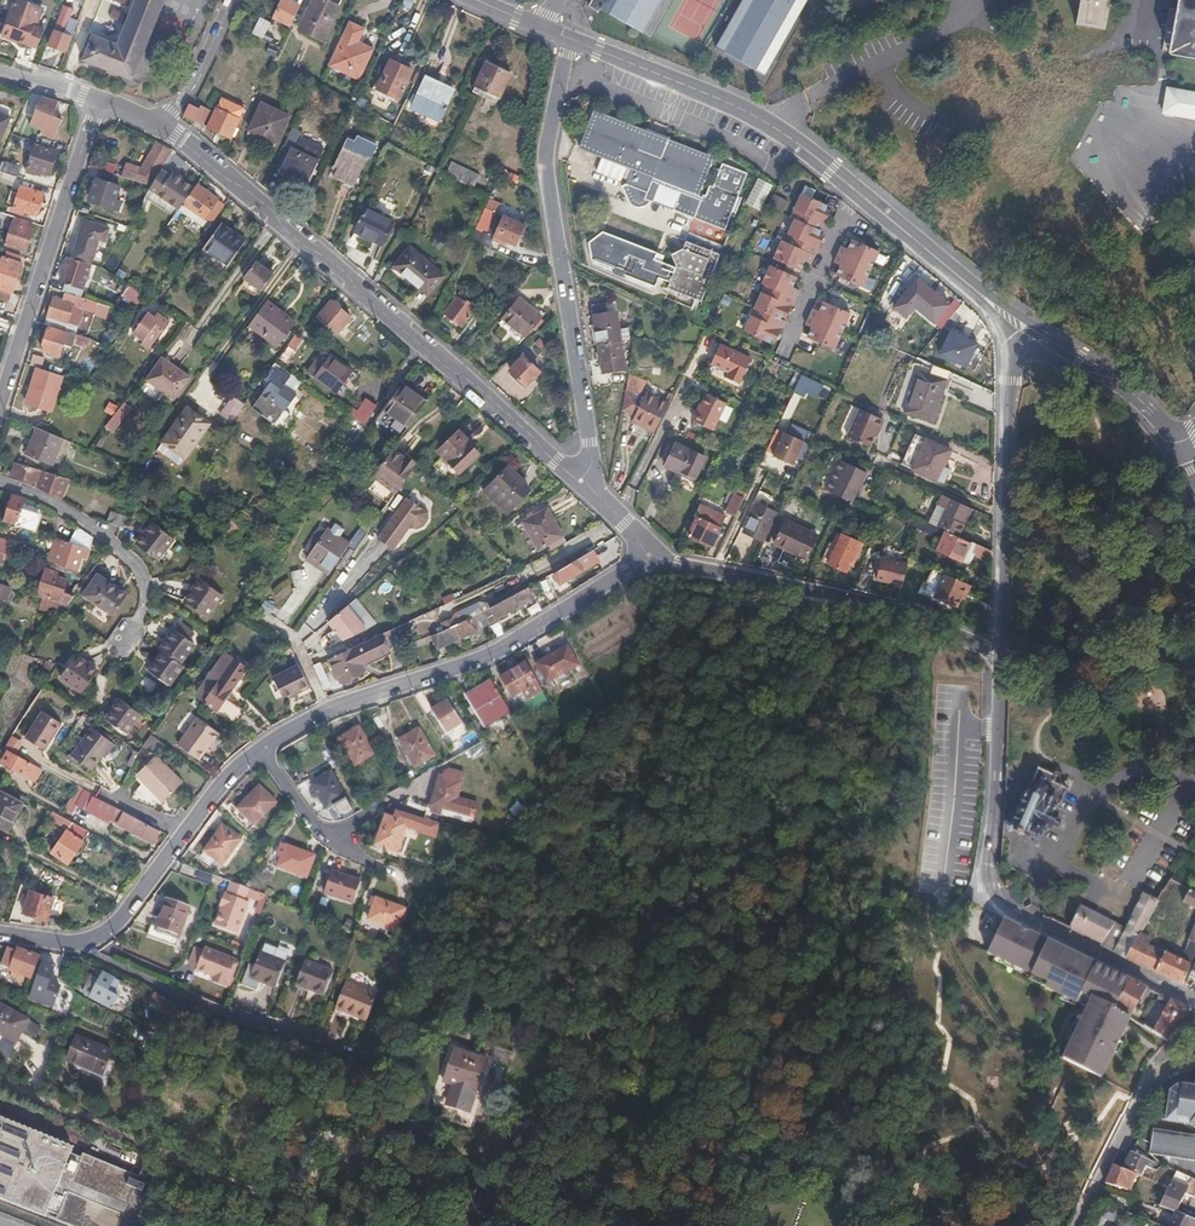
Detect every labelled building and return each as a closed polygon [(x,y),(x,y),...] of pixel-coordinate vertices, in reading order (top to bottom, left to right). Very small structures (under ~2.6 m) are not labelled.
[(25,0),(16,0),(13,5),(39,15),(42,6),(25,0)] [(165,0),(136,0),(118,44),(94,35),(83,60),(133,81),(165,0)] [(291,25),(299,6),(289,0),(281,0),(273,17),(291,25)] [(338,6),(326,0),(312,0),(299,28),(323,40),(338,6)] [(409,9),(413,0),(403,0),(400,5),(409,9)] [(589,6),(600,11),(602,7),(651,33),(669,0),(592,0),(589,6)] [(810,0),(746,0),(723,44),(773,70),(810,0)] [(1105,32),(1111,0),(1080,0),(1076,26),(1105,32)] [(1172,51),(1194,55),(1194,0),(1180,0),(1172,51)] [(36,25),(39,15),(13,5),(2,36),(12,40),(13,38),(38,47),(45,28),(36,25)] [(49,45),(67,51),(72,38),(65,35),(74,10),(64,6),(49,45)] [(256,32),(265,36),(272,19),(264,15),(256,32)] [(346,71),(345,73),(357,79),(371,49),(343,36),(331,64),(346,71)] [(400,98),(412,69),(390,59),(377,88),(400,98)] [(497,101),(511,72),(489,61),(474,90),(497,101)] [(439,84),(440,82),(427,76),(413,105),(440,119),(453,91),(439,84)] [(1167,85),(1161,113),(1194,119),(1194,90),(1167,85)] [(569,107),(573,114),(599,100),(583,94),(567,102),(569,107)] [(53,116),(57,101),(35,95),(25,130),(53,138),(59,118),(53,116)] [(200,107),(190,103),(184,116),(202,124),(210,109),(201,105),(200,107)] [(263,104),(249,131),(276,144),(289,116),(263,104)] [(211,110),(210,109),(202,124),(204,125),(211,110)] [(238,119),(218,109),(208,127),(230,138),(238,119)] [(625,183),(647,192),(652,180),(653,176),(699,193),(713,158),(666,140),(665,142),(644,134),(646,132),(592,112),(578,147),(603,156),(597,172),(621,181),(623,178),(627,166),(631,168),(627,179),(625,183)] [(8,117),(0,113),(0,138),(8,117)] [(299,131),(292,128),(285,144),(292,147),(299,131)] [(339,167),(335,177),(354,185),(368,155),(345,143),(335,165),(339,167)] [(56,151),(35,145),(26,173),(35,176),(36,172),(49,176),(56,151)] [(126,167),(120,177),(133,181),(150,186),(159,171),(171,151),(164,147),(147,174),(126,167)] [(310,184),(319,160),(292,147),(282,171),(310,184)] [(106,163),(91,158),(88,167),(103,171),(106,163)] [(450,161),(444,175),(472,188),(479,174),(450,161)] [(703,193),(701,198),(680,190),(673,209),(726,229),(732,211),(736,213),(743,195),(739,193),(747,171),(722,162),(713,185),(709,184),(705,194),(703,193)] [(20,168),(6,163),(3,171),(17,176),(20,168)] [(623,178),(627,179),(631,168),(627,166),(623,178)] [(172,219),(176,213),(192,190),(170,174),(168,177),(159,171),(150,186),(146,194),(144,199),(172,219)] [(0,174),(0,176),(0,183),(13,187),(16,180),(0,174)] [(130,190),(133,181),(120,177),(113,174),(110,184),(96,179),(91,192),(93,193),(90,202),(118,211),(121,202),(116,200),(120,187),(130,190)] [(757,177),(746,203),(761,209),(772,183),(757,177)] [(680,190),(652,180),(647,192),(645,199),(673,209),(680,190)] [(205,193),(195,186),(192,190),(176,213),(198,228),(204,220),(210,224),(223,205),(217,201),(214,204),(203,196),(205,193)] [(13,209),(36,216),(43,194),(20,187),(13,209)] [(783,213),(789,200),(773,193),(767,205),(783,213)] [(774,259),(801,271),(805,261),(812,264),(824,237),(820,235),(830,212),(826,210),(828,206),(803,194),(791,218),(796,220),(785,242),(782,240),(774,259)] [(486,206),(471,239),(489,247),(492,239),(501,243),(502,240),(515,246),(525,224),(486,206)] [(393,221),(366,209),(358,227),(362,229),(360,233),(383,244),(393,221)] [(31,223),(10,216),(3,238),(0,237),(0,243),(25,252),(33,230),(29,229),(31,223)] [(84,221),(71,259),(90,265),(99,241),(104,242),(109,229),(84,221)] [(245,242),(219,224),(197,255),(223,274),(245,242)] [(676,263),(667,287),(700,300),(719,252),(686,239),(682,249),(670,254),(676,263)] [(836,275),(863,287),(879,252),(853,240),(848,249),(842,246),(834,262),(841,265),(836,275)] [(445,275),(411,247),(395,266),(430,294),(445,275)] [(649,268),(614,253),(606,271),(640,287),(649,268)] [(11,293),(21,264),(10,260),(10,262),(0,258),(0,289),(11,293)] [(90,265),(71,259),(68,258),(60,282),(65,283),(62,292),(63,292),(75,296),(79,298),(90,265)] [(242,278),(260,292),(273,274),(254,261),(242,278)] [(800,290),(793,287),(798,278),(771,265),(762,284),(766,286),(745,331),(771,343),(773,338),(777,341),(786,321),(781,319),(783,315),(787,317),(800,290)] [(904,297),(935,323),(949,305),(919,279),(904,297)] [(137,305),(143,293),(126,285),(120,297),(137,305)] [(13,293),(11,293),(0,289),(0,299),(5,301),(12,296),(13,293)] [(468,300),(471,296),(463,291),(447,313),(462,325),(477,306),(468,300)] [(65,331),(75,296),(63,292),(61,300),(53,297),(47,316),(50,317),(48,325),(65,331)] [(591,302),(598,343),(622,339),(615,298),(591,302)] [(522,341),(542,317),(521,299),(501,323),(522,341)] [(350,318),(331,301),(317,316),(337,333),(350,318)] [(808,337),(835,349),(851,313),(824,302),(820,311),(813,308),(806,325),(813,327),(808,337)] [(290,320),(265,303),(248,327),(272,345),(290,320)] [(170,321),(158,312),(154,317),(148,314),(146,317),(144,316),(139,322),(142,324),(133,335),(144,342),(150,335),(156,340),(170,321)] [(48,329),(41,350),(59,356),(63,343),(66,335),(64,334),(48,329)] [(74,343),(79,345),(82,336),(65,331),(64,334),(66,335),(63,343),(74,343)] [(978,343),(951,331),(940,355),(967,367),(978,343)] [(302,339),(295,335),(287,346),(294,351),(302,339)] [(622,339),(598,343),(602,371),(626,368),(622,339)] [(709,369),(741,384),(753,358),(720,343),(709,369)] [(351,372),(322,351),(306,373),(334,394),(351,372)] [(542,372),(525,356),(512,370),(528,386),(542,372)] [(188,379),(162,359),(146,379),(173,399),(188,379)] [(292,376),(275,364),(264,379),(271,383),(253,408),(274,425),(296,394),(285,386),(292,376)] [(36,369),(26,404),(51,411),(62,378),(36,369)] [(933,420),(945,391),(938,388),(943,377),(924,369),(906,408),(933,420)] [(951,380),(943,377),(938,388),(945,391),(951,380)] [(392,417),(407,429),(429,398),(404,381),(387,405),(396,412),(392,417)] [(817,396),(827,399),(830,390),(821,386),(817,396)] [(625,410),(636,416),(645,399),(628,390),(625,410)] [(648,393),(645,399),(636,416),(633,422),(646,428),(648,424),(657,430),(670,404),(648,393)] [(217,414),(230,424),(244,405),(232,396),(217,414)] [(695,422),(714,432),(727,404),(707,396),(695,422)] [(352,410),(347,416),(361,427),(375,407),(363,399),(355,412),(352,410)] [(132,410),(125,404),(105,430),(111,435),(132,410)] [(208,425),(186,410),(158,450),(179,466),(208,425)] [(843,440),(869,453),(873,443),(870,441),(878,424),(854,414),(843,440)] [(52,466),(63,440),(37,428),(26,454),(52,466)] [(470,439),(462,430),(440,451),(461,474),(481,455),(468,441),(470,439)] [(796,465),(807,441),(787,431),(776,455),(796,465)] [(903,463),(930,476),(944,447),(919,434),(903,463)] [(679,470),(696,478),(706,457),(677,443),(667,467),(678,472),(679,470)] [(356,456),(377,471),(385,460),(377,454),(376,456),(370,451),(371,450),(363,445),(356,456)] [(385,460),(377,471),(372,477),(396,493),(415,466),(392,450),(385,460)] [(867,472),(842,460),(828,490),(854,501),(867,472)] [(14,464),(11,476),(35,484),(34,488),(44,491),(53,495),(63,499),(69,480),(39,470),(39,472),(14,464)] [(529,490),(505,468),(483,492),(507,514),(529,490)] [(727,511),(738,516),(746,499),(736,494),(727,511)] [(963,523),(970,506),(943,494),(938,506),(948,510),(940,527),(961,537),(967,525),(963,523)] [(19,525),(18,527),(33,531),(38,514),(20,508),(23,499),(11,496),(3,520),(19,525)] [(430,514),(408,499),(381,537),(397,548),(410,529),(417,528),(419,530),(425,526),(429,521),(430,514)] [(727,516),(703,504),(701,508),(697,517),(698,518),(691,535),(713,546),(727,516)] [(764,540),(776,513),(757,504),(744,531),(764,540)] [(523,522),(538,550),(562,537),(547,509),(523,522)] [(107,523),(123,528),(129,520),(110,514),(107,523)] [(776,542),(808,558),(819,534),(787,519),(776,542)] [(325,530),(347,545),(352,537),(331,522),(325,530)] [(175,540),(154,525),(137,548),(159,563),(175,540)] [(77,526),(71,544),(89,549),(93,536),(77,526)] [(325,530),(319,526),(303,548),(309,553),(305,558),(326,573),(347,545),(325,530)] [(938,549),(962,562),(971,543),(946,532),(938,549)] [(850,563),(853,565),(863,544),(842,534),(829,563),(847,572),(850,563)] [(8,555),(13,557),(16,549),(7,546),(8,541),(0,538),(0,552),(8,555)] [(90,549),(89,549),(71,544),(56,539),(48,568),(75,577),(81,557),(87,559),(90,549)] [(992,563),(993,552),(979,545),(974,554),(992,563)] [(596,550),(575,562),(553,574),(559,585),(602,561),(596,550)] [(0,552),(0,563),(5,565),(8,555),(0,552)] [(875,579),(902,586),(908,563),(880,557),(875,579)] [(53,600),(67,605),(74,597),(63,593),(64,587),(66,582),(56,578),(58,573),(46,569),(38,594),(53,600)] [(971,594),(975,585),(935,569),(926,590),(938,594),(936,597),(960,608),(968,592),(971,594)] [(97,576),(83,596),(112,616),(126,597),(97,576)] [(220,595),(199,580),(183,603),(204,618),(220,595)] [(533,598),(528,587),(490,607),(495,617),(517,605),(518,606),(533,598)] [(272,608),(265,601),(260,609),(267,615),(272,608)] [(366,629),(346,606),(327,622),(343,640),(366,629)] [(459,624),(446,630),(431,636),(438,648),(477,629),(471,617),(459,624)] [(173,630),(159,650),(162,652),(148,672),(167,686),(182,667),(178,664),(193,644),(173,630)] [(388,652),(380,637),(331,661),(341,682),(363,670),(360,666),(388,652)] [(579,665),(569,646),(537,663),(548,682),(579,665)] [(57,666),(30,657),(20,654),(17,662),(8,671),(13,673),(11,677),(15,678),(25,666),(53,675),(57,666)] [(193,699),(204,706),(234,661),(224,654),(193,699)] [(98,673),(77,657),(61,679),(83,695),(98,673)] [(234,661),(204,706),(227,722),(237,708),(224,699),(245,668),(234,661)] [(511,698),(538,682),(527,663),(500,678),(511,698)] [(282,702),(309,688),(298,665),(271,680),(282,702)] [(485,727),(509,712),(491,682),(466,696),(485,727)] [(139,714),(119,700),(105,720),(125,734),(139,714)] [(446,734),(462,724),(448,701),(432,710),(446,734)] [(237,708),(227,722),(233,726),(242,712),(237,708)] [(24,739),(43,752),(62,726),(43,713),(24,739)] [(212,727),(193,715),(174,743),(195,757),(201,747),(199,745),(212,727)] [(355,765),(374,754),(359,728),(339,738),(355,765)] [(415,767),(434,755),(420,729),(400,741),(415,767)] [(90,731),(73,755),(93,769),(110,744),(90,731)] [(11,735),(5,747),(17,753),(23,741),(11,735)] [(92,772),(111,745),(110,744),(93,769),(73,755),(71,759),(92,772)] [(7,752),(1,763),(22,775),(29,764),(7,752)] [(184,774),(153,752),(138,776),(169,797),(184,774)] [(1057,776),(1039,768),(1012,830),(1030,838),(1032,834),(1042,839),(1046,829),(1049,830),(1057,813),(1054,811),(1056,805),(1060,806),(1068,789),(1054,783),(1057,776)] [(331,773),(312,783),(334,820),(343,815),(344,818),(354,811),(331,773)] [(462,783),(441,776),(430,810),(473,822),(478,803),(458,798),(462,783)] [(275,801),(259,786),(238,808),(256,823),(275,801)] [(0,793),(0,827),(6,830),(15,813),(17,814),(22,804),(0,793)] [(515,816),(523,807),(516,801),(508,809),(515,816)] [(435,838),(439,824),(398,810),(395,819),(386,817),(376,846),(397,852),(405,828),(435,838)] [(118,825),(153,844),(159,833),(124,814),(118,825)] [(68,864),(90,833),(71,823),(51,852),(68,864)] [(206,850),(224,863),(242,839),(224,826),(206,850)] [(307,877),(315,855),(287,845),(283,843),(278,856),(282,857),(279,866),(307,877)] [(323,892),(351,902),(358,880),(331,871),(323,892)] [(59,890),(64,879),(57,875),(55,878),(43,872),(40,879),(59,890)] [(246,903),(251,889),(243,886),(233,882),(228,895),(226,894),(220,909),(222,909),(215,928),(236,936),(249,904),(246,903)] [(6,911),(11,893),(0,889),(0,909),(6,911)] [(30,891),(24,913),(47,920),(54,898),(30,891)] [(1190,892),(1184,904),(1194,909),(1194,894),(1190,892)] [(1136,942),(1160,902),(1144,894),(1126,930),(1081,907),(1074,920),(1070,929),(1101,944),(1099,947),(1126,959),(1136,942)] [(191,907),(168,898),(157,927),(180,936),(191,907)] [(404,909),(376,899),(369,919),(398,930),(404,909)] [(1026,972),(1040,938),(1004,920),(987,953),(1026,972)] [(1076,956),(1040,938),(1026,972),(1047,982),(1044,987),(1087,1008),(1062,1059),(1101,1078),(1130,1018),(1129,1018),(1116,1011),(1133,983),(1079,956),(1076,956)] [(1126,959),(1182,986),(1191,966),(1136,942),(1126,959)] [(11,966),(18,948),(9,945),(3,962),(11,966)] [(33,976),(36,968),(41,953),(32,950),(31,951),(19,946),(18,948),(11,966),(11,967),(13,968),(25,973),(33,976)] [(202,950),(193,947),(187,964),(195,967),(194,971),(210,977),(209,981),(224,987),(235,959),(203,948),(202,950)] [(42,951),(41,953),(36,968),(40,969),(31,997),(54,1006),(61,986),(55,984),(56,979),(51,977),(56,964),(48,962),(50,953),(42,951)] [(285,965),(260,955),(250,978),(276,989),(285,965)] [(330,976),(332,969),(311,960),(308,967),(330,976)] [(63,964),(61,981),(72,987),(74,967),(63,964)] [(1186,984),(1191,987),(1194,982),(1194,965),(1186,984)] [(308,967),(305,966),(295,990),(323,1002),(333,978),(330,976),(308,967)] [(25,973),(13,968),(11,973),(23,978),(25,973)] [(108,989),(115,978),(104,972),(91,994),(112,1007),(118,995),(108,989)] [(1147,989),(1133,983),(1116,1011),(1129,1018),(1147,989)] [(334,1016),(366,1028),(376,1002),(344,990),(334,1016)] [(173,1004),(175,1005),(171,997),(165,994),(164,997),(156,993),(151,1003),(168,1012),(173,1004)] [(1152,1032),(1168,1041),(1184,1022),(1192,1010),(1172,1001),(1152,1032)] [(0,1009),(0,1037),(11,1042),(20,1046),(31,1022),(0,1009)] [(112,1050),(78,1036),(67,1059),(102,1074),(112,1050)] [(11,1042),(0,1037),(0,1045),(8,1048),(11,1042)] [(486,1058),(452,1047),(441,1082),(449,1084),(444,1104),(470,1112),(486,1058)] [(1156,1097),(1159,1099),(1171,1103),(1173,1090),(1179,1085),(1169,1083),(1162,1087),(1156,1097)] [(1171,1103),(1168,1120),(1194,1125),(1194,1086),(1182,1084),(1182,1085),(1179,1085),(1173,1090),(1171,1103)] [(1171,1103),(1159,1099),(1156,1119),(1163,1120),(1162,1125),(1157,1149),(1194,1156),(1194,1132),(1167,1126),(1168,1120),(1171,1103)] [(0,1115),(0,1196),(45,1215),(48,1209),(58,1213),(56,1218),(74,1225),(117,1225),(138,1178),(84,1155),(82,1159),(71,1154),(74,1146),(0,1115)] [(1126,1169),(1140,1174),(1145,1176),(1146,1176),(1149,1167),(1151,1159),(1133,1152),(1126,1169)] [(1115,1164),(1107,1184),(1112,1185),(1125,1189),(1126,1187),(1132,1189),(1140,1174),(1126,1169),(1115,1164)] [(1187,1193),(1193,1180),(1178,1172),(1171,1190),(1162,1206),(1176,1212),(1187,1193)] [(1071,1188),(1083,1195),(1085,1196),(1089,1189),(1087,1187),(1089,1181),(1077,1175),(1071,1188)] [(1187,1193),(1194,1197),(1194,1180),(1193,1180),(1187,1193)] [(1125,1206),(1127,1197),(1110,1193),(1107,1202),(1123,1209),(1123,1212),(1131,1215),(1134,1208),(1125,1206)] [(1125,1206),(1134,1208),(1135,1204),(1132,1198),(1127,1197),(1125,1206)] [(1176,1212),(1170,1225),(1194,1225),(1194,1220),(1176,1212)]
